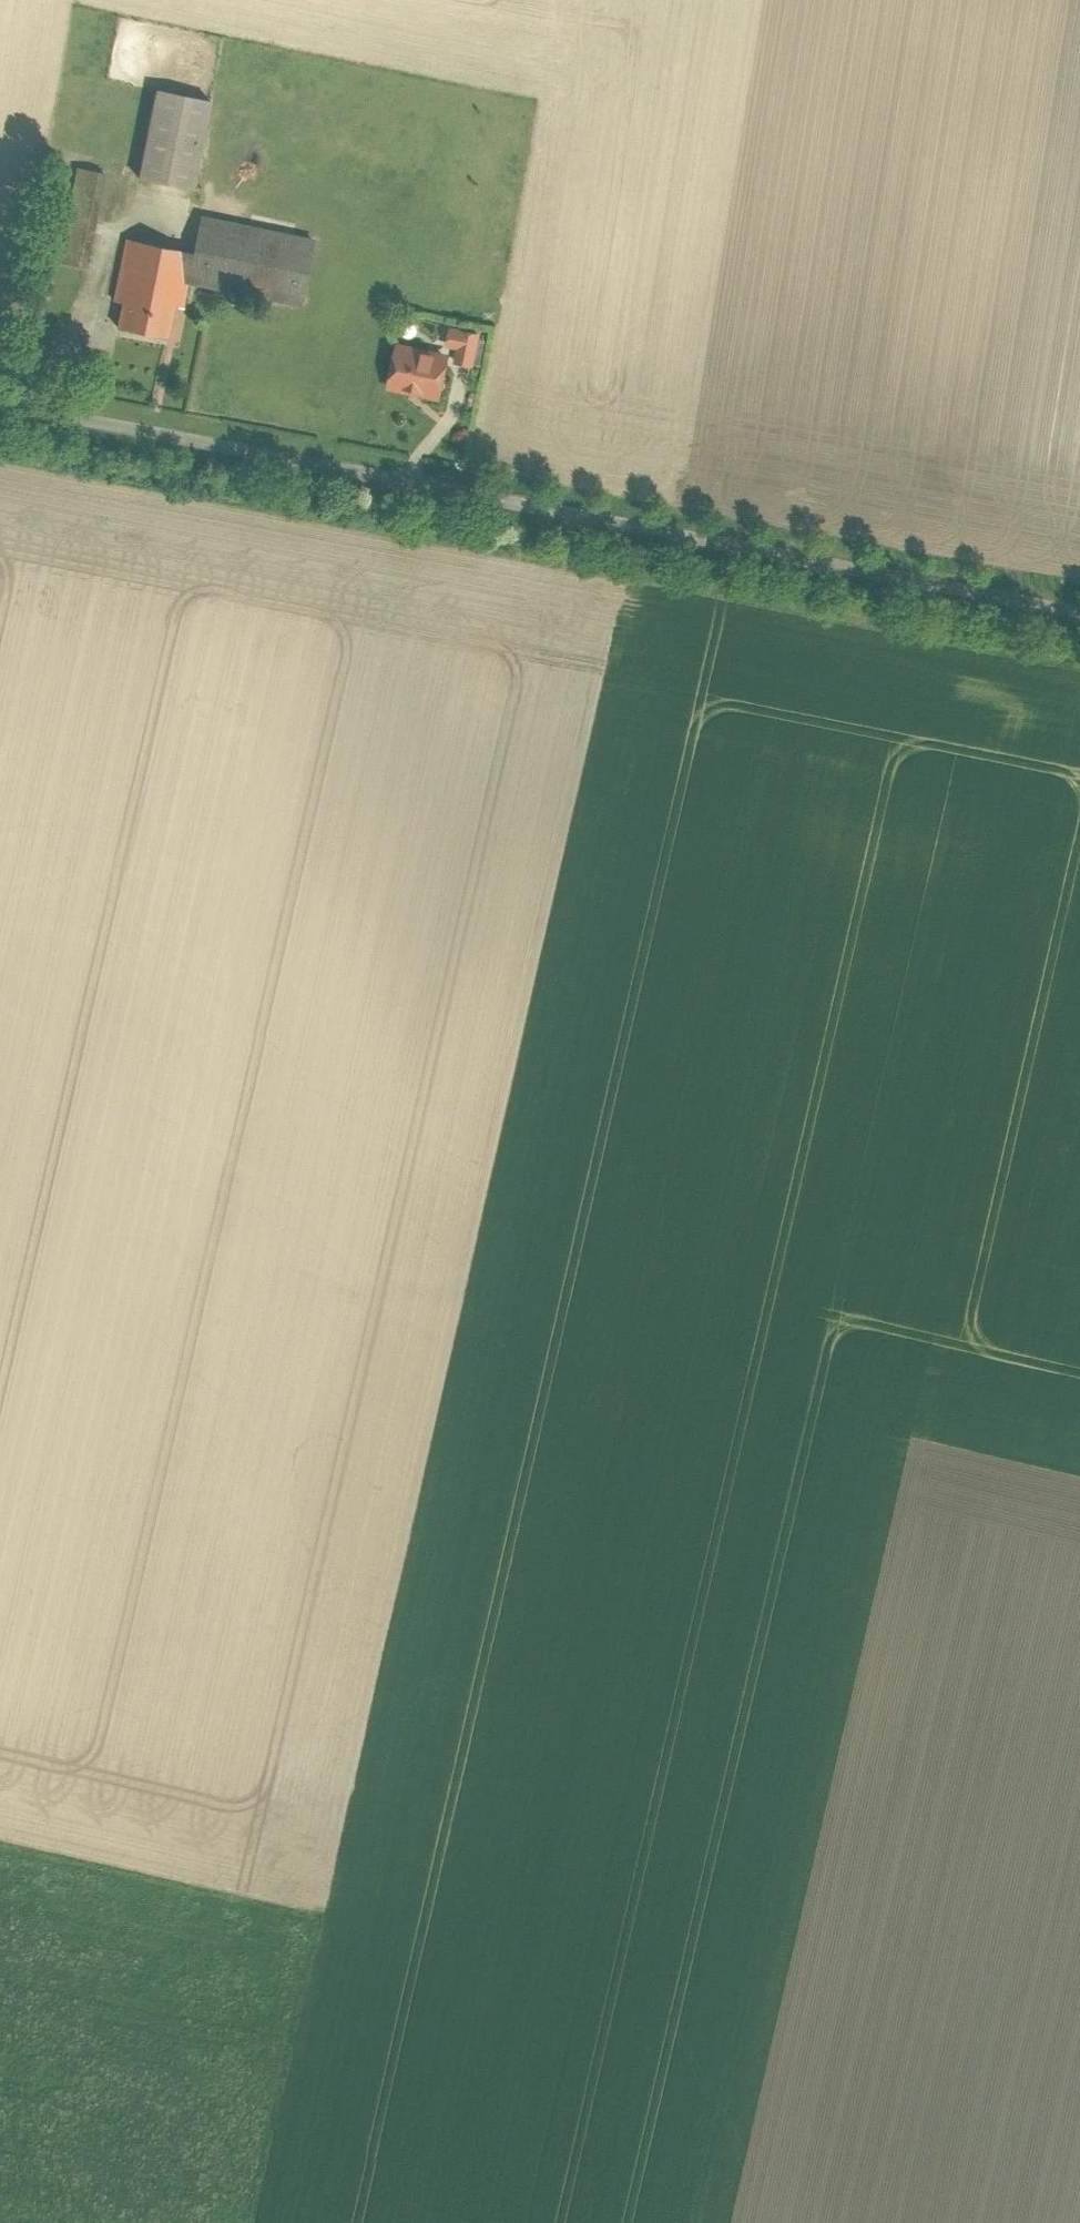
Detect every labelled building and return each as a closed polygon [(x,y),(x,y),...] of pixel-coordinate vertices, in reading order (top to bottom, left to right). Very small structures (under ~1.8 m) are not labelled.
[(211,92),(152,82),(135,174),(193,185),(211,92)] [(86,263),(106,170),(74,163),(55,256),(86,263)] [(115,325),(168,336),(174,306),(187,309),(192,286),(306,309),(321,237),(196,211),(188,250),(124,237),(113,292),(122,293),(115,325)] [(478,328),(447,323),(444,343),(458,345),(457,358),(474,360),(478,328)] [(396,339),(388,386),(439,394),(447,348),(396,339)]
